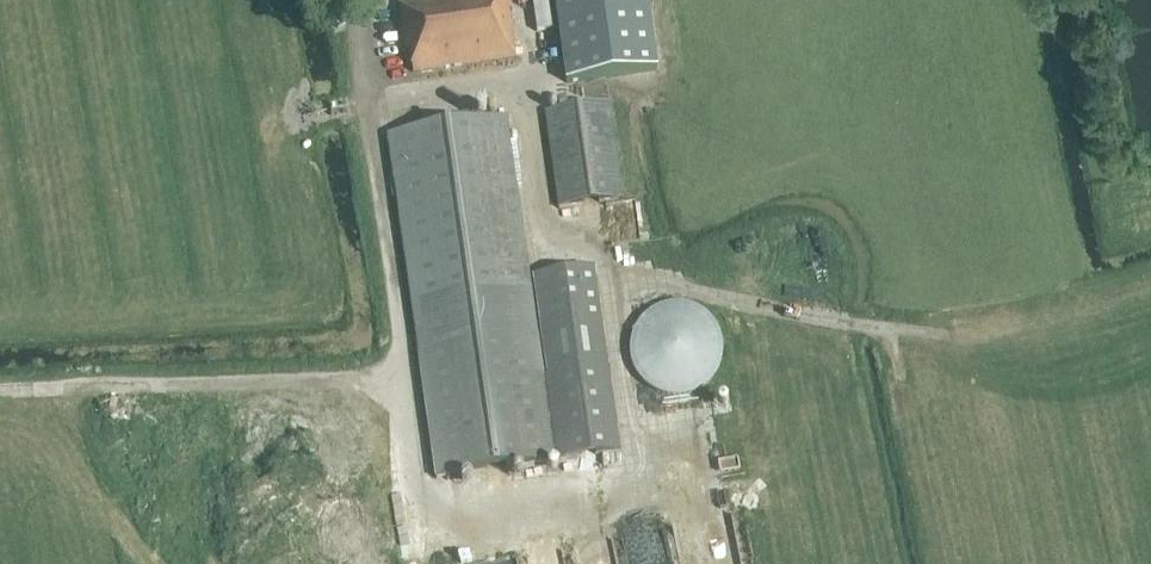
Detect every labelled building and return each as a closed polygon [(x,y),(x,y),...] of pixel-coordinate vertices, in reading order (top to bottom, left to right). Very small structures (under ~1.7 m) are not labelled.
[(431,2),(400,7),(406,51),(411,50),(415,73),(515,57),(507,0),(442,0),(431,2)] [(657,71),(647,0),(555,0),(567,84),(647,73),(657,71)] [(562,208),(622,200),(610,105),(547,113),(560,208),(562,208)] [(543,377),(531,291),(507,120),(389,136),(436,479),(620,452),(594,268),(534,276),(548,376),(543,377)] [(694,307),(690,306),(687,305),(683,304),(677,303),(673,303),(670,304),(664,305),(661,306),(657,307),(653,309),(648,312),(645,315),(642,318),(638,323),(636,326),(634,329),(633,332),(632,334),(631,337),(630,340),(630,343),(629,346),(629,350),(629,355),(630,359),(631,362),(633,367),(634,370),(635,373),(637,375),(638,378),(641,381),(645,385),(650,389),(652,390),(656,392),(662,394),(666,396),(672,396),(675,397),(679,397),(682,396),(686,395),(691,394),(693,393),(696,392),(701,389),(704,388),(706,386),(708,384),(710,382),(712,380),(714,377),(716,373),(718,371),(719,368),(720,366),(721,361),(722,358),(722,356),(723,353),(723,350),(722,345),(721,340),(721,337),(720,334),(719,333),(717,329),(716,326),(714,324),(712,320),(711,319),(707,315),(702,311),(697,308),(694,307)] [(615,542),(577,550),(579,563),(619,563),(615,542)]
